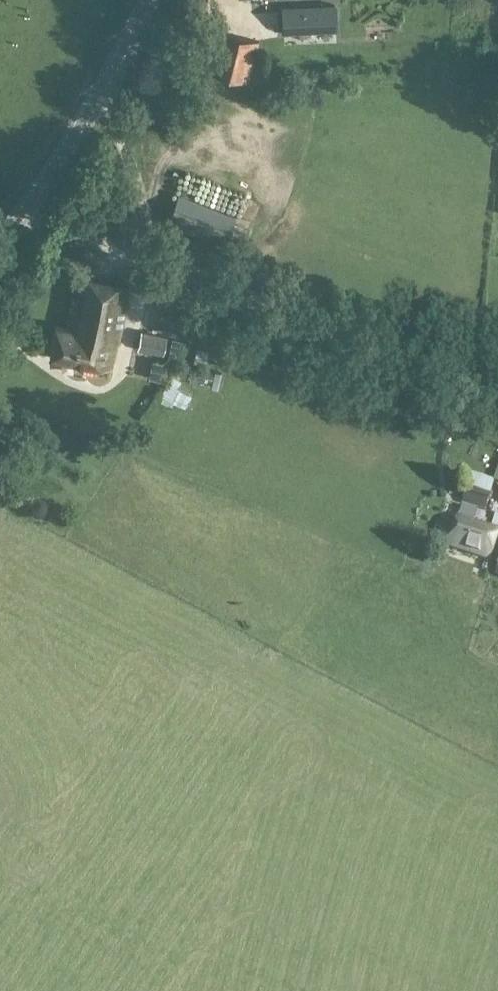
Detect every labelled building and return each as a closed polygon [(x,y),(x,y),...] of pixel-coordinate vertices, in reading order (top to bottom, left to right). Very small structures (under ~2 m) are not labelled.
[(336,30),(335,10),(283,13),(284,32),(336,30)] [(207,72),(250,83),(260,41),(217,30),(207,72)] [(179,193),(167,222),(224,245),(236,216),(179,193)] [(50,355),(112,369),(130,286),(78,275),(66,329),(56,327),(50,355)] [(137,350),(163,355),(167,337),(141,331),(137,350)] [(205,364),(208,350),(195,348),(192,361),(205,364)] [(212,384),(212,371),(187,371),(186,384),(212,384)] [(467,488),(463,505),(487,512),(491,495),(467,488)] [(474,524),(479,511),(462,506),(449,548),(491,561),(493,554),(497,538),(497,532),(474,524)]
